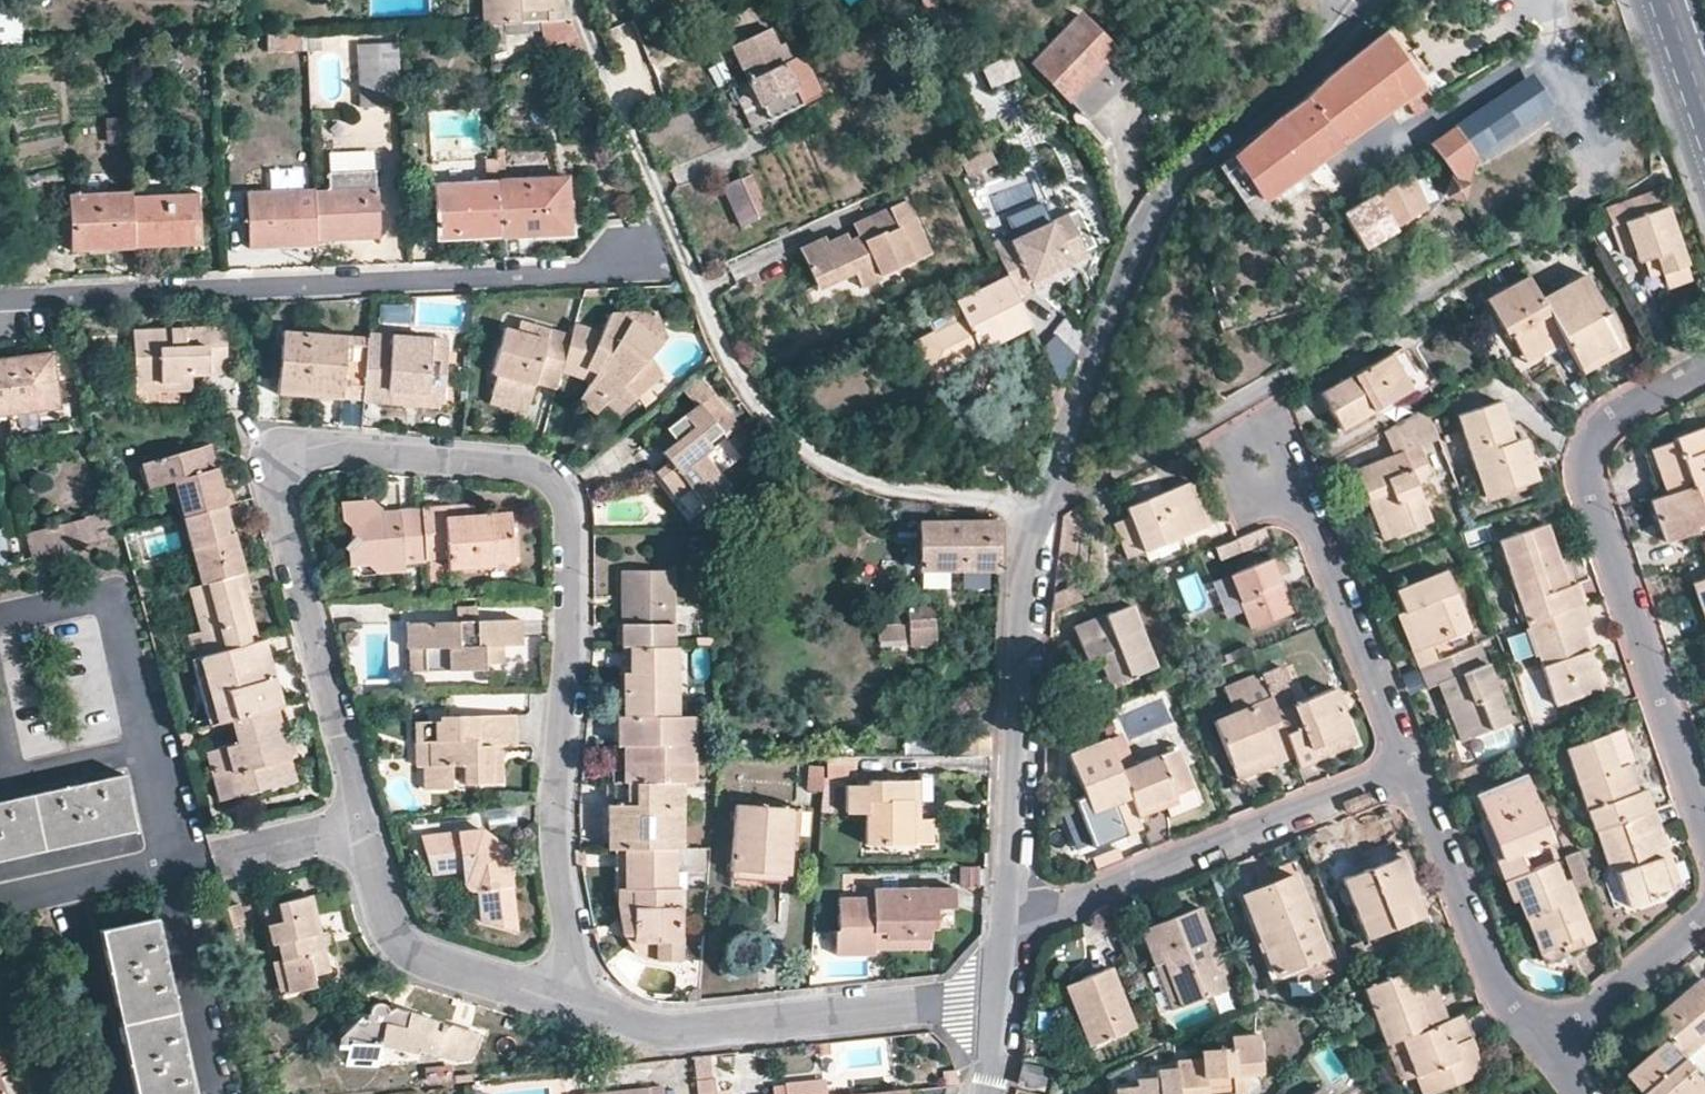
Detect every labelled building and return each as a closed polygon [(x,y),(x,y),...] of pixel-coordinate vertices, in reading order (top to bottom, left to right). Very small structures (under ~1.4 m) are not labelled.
[(485,26),(492,25),(507,25),(533,24),(541,23),(556,22),(555,9),(568,8),(565,0),(484,0),(485,26)] [(1077,108),(1131,70),(1088,10),(1034,49),(1077,108)] [(17,46),(15,15),(0,15),(0,47),(17,46)] [(507,25),(492,25),(494,53),(508,52),(507,25)] [(1028,28),(1014,40),(1022,50),(1036,38),(1028,28)] [(1232,154),(1230,155),(1217,166),(1255,222),(1272,211),(1265,199),(1302,172),(1334,151),(1401,104),(1410,116),(1433,100),(1384,31),(1232,154)] [(320,33),(321,51),(335,50),(333,32),(320,33)] [(312,51),(311,33),(279,35),(279,53),(312,51)] [(788,41),(778,46),(785,61),(796,56),(788,41)] [(407,109),(404,44),(370,45),(372,110),(407,109)] [(748,78),(785,61),(778,46),(742,63),(748,78)] [(823,94),(804,52),(796,56),(785,61),(748,78),(733,84),(752,128),(823,94)] [(1011,76),(1003,60),(983,69),(990,86),(1011,76)] [(1137,79),(1131,70),(1077,108),(1084,117),(1137,79)] [(1473,156),(1452,126),(1428,143),(1447,171),(1442,194),(1461,199),(1473,156)] [(987,152),(958,164),(967,184),(996,171),(987,152)] [(770,213),(751,169),(721,183),(741,227),(770,213)] [(380,170),(317,172),(318,191),(320,243),(338,242),(338,240),(382,239),(380,170)] [(569,178),(500,181),(503,237),(569,235),(571,233),(569,178)] [(503,237),(500,181),(437,183),(439,240),(503,237)] [(1365,247),(1427,212),(1429,211),(1411,181),(1402,186),(1347,217),(1365,247)] [(1688,272),(1663,205),(1656,186),(1599,207),(1606,226),(1611,224),(1623,220),(1633,248),(1638,263),(1647,259),(1650,270),(1659,267),(1663,281),(1688,272)] [(320,243),(318,191),(247,194),(249,251),(320,249),(320,243)] [(132,199),(132,194),(69,197),(72,253),(134,251),(132,199)] [(132,199),(134,251),(203,248),(201,196),(132,199)] [(935,260),(913,208),(858,232),(862,242),(853,246),(850,240),(832,248),(830,244),(805,256),(823,298),(857,283),(864,297),(883,288),(881,285),(935,260)] [(1063,213),(990,249),(996,259),(1005,279),(1014,298),(1030,290),(1026,283),(1046,273),(1083,255),(1063,213)] [(1623,220),(1611,224),(1621,252),(1633,248),(1623,220)] [(1300,235),(1289,232),(1286,241),(1297,244),(1300,235)] [(1050,280),(1046,273),(1026,283),(1030,290),(1050,280)] [(1538,344),(1540,351),(1563,339),(1541,297),(1540,296),(1528,274),(1490,294),(1513,333),(1523,351),(1538,344)] [(1541,297),(1563,339),(1576,363),(1613,344),(1597,315),(1605,311),(1585,274),(1562,286),(1558,279),(1542,287),(1545,294),(1541,297)] [(994,343),(1028,326),(1014,298),(1005,279),(955,305),(961,321),(929,337),(914,345),(928,375),(975,353),(979,362),(998,352),(994,343)] [(606,287),(586,288),(584,295),(606,294),(606,287)] [(1513,333),(1490,294),(1483,298),(1504,337),(1513,333)] [(961,321),(955,305),(922,322),(929,337),(961,321)] [(1576,363),(1580,370),(1624,346),(1605,311),(1597,315),(1613,344),(1576,363)] [(630,319),(658,343),(665,336),(657,312),(634,313),(630,319)] [(571,339),(561,375),(582,381),(585,370),(599,374),(593,384),(578,403),(595,416),(609,399),(625,405),(646,386),(657,376),(660,374),(647,355),(658,343),(630,319),(634,313),(611,313),(602,334),(575,325),(571,339)] [(561,375),(571,339),(575,325),(548,317),(543,331),(506,320),(503,332),(514,336),(508,354),(497,351),(490,374),(495,376),(490,394),(514,402),(516,397),(530,401),(534,385),(556,392),(561,375)] [(178,376),(191,375),(225,374),(222,329),(134,333),(136,384),(179,383),(178,376)] [(282,331),(280,352),(288,353),(285,391),(364,395),(367,338),(282,331)] [(514,336),(503,332),(497,351),(508,354),(514,336)] [(447,338),(368,333),(367,338),(364,395),(364,403),(389,404),(389,395),(408,397),(409,391),(422,392),(422,398),(441,399),(443,399),(447,338)] [(1042,349),(1061,368),(1075,354),(1057,335),(1042,349)] [(1538,344),(1523,351),(1527,358),(1540,351),(1538,344)] [(1339,427),(1411,387),(1407,377),(1424,369),(1413,347),(1404,351),(1401,346),(1318,391),(1339,427)] [(56,407),(50,351),(0,358),(0,414),(56,407)] [(277,397),(364,403),(364,395),(285,391),(288,353),(280,352),(277,397)] [(1407,377),(1411,387),(1412,387),(1415,391),(1430,382),(1424,369),(1407,377)] [(585,370),(582,381),(593,384),(599,374),(585,370)] [(179,383),(136,384),(136,394),(192,392),(191,375),(178,376),(179,383)] [(440,408),(441,399),(422,398),(422,392),(409,391),(408,397),(389,395),(389,404),(440,408)] [(721,411),(706,392),(676,416),(684,426),(668,440),(655,450),(664,461),(649,473),(669,496),(683,486),(697,504),(722,484),(697,453),(720,435),(709,421),(721,411)] [(514,402),(490,394),(487,403),(526,414),(530,401),(516,397),(514,402)] [(1456,414),(1476,470),(1486,467),(1494,492),(1536,477),(1522,436),(1512,439),(1497,400),(1456,414)] [(1438,437),(1426,405),(1393,425),(1403,451),(1420,444),(1438,437)] [(668,440),(684,426),(676,416),(673,413),(657,427),(668,440)] [(1704,477),(1704,423),(1675,433),(1676,437),(1652,446),(1666,491),(1704,477)] [(1403,451),(1393,425),(1385,429),(1395,454),(1403,451)] [(664,461),(655,450),(647,442),(634,453),(649,473),(664,461)] [(1356,470),(1368,499),(1373,497),(1390,539),(1429,523),(1415,480),(1431,474),(1420,444),(1403,451),(1395,454),(1356,470)] [(210,445),(199,448),(205,471),(216,469),(210,445)] [(175,481),(185,518),(227,507),(216,469),(205,471),(199,448),(143,462),(150,487),(175,481)] [(1484,495),(1494,492),(1486,467),(1476,470),(1484,495)] [(1651,496),(1666,540),(1704,527),(1704,477),(1666,491),(1651,496)] [(751,481),(735,496),(748,512),(765,497),(751,481)] [(1124,506),(1128,516),(1141,550),(1206,525),(1189,481),(1124,506)] [(1384,541),(1390,539),(1373,497),(1368,499),(1384,541)] [(401,562),(425,560),(425,558),(420,510),(395,512),(396,522),(376,524),(376,513),(375,509),(365,502),(336,505),(337,522),(347,529),(347,540),(338,550),(344,554),(344,566),(350,566),(364,565),(374,572),(401,570),(401,562)] [(441,505),(420,507),(420,510),(425,558),(447,556),(448,567),(512,561),(508,510),(443,517),(441,505)] [(185,518),(203,585),(246,573),(235,534),(230,536),(227,527),(233,526),(227,507),(185,518)] [(108,510),(83,516),(84,517),(24,532),(30,557),(114,537),(108,510)] [(395,512),(376,513),(376,524),(396,522),(395,512)] [(1124,556),(1141,550),(1128,516),(1112,523),(1124,556)] [(998,570),(998,523),(967,522),(959,522),(916,522),(916,570),(998,570)] [(1523,612),(1526,622),(1583,603),(1576,583),(1567,585),(1559,561),(1559,560),(1547,527),(1499,542),(1515,590),(1511,592),(1518,613),(1523,612)] [(1567,558),(1559,561),(1567,585),(1576,583),(1567,558)] [(1268,559),(1230,574),(1249,625),(1288,611),(1268,559)] [(369,578),(374,572),(364,565),(350,566),(350,572),(357,579),(369,578)] [(619,570),(619,621),(628,620),(628,599),(624,599),(625,571),(619,570)] [(619,621),(619,647),(628,647),(669,646),(670,571),(625,571),(624,599),(628,599),(628,620),(619,621)] [(252,594),(246,573),(203,585),(190,589),(202,631),(208,656),(255,643),(257,643),(248,609),(239,611),(235,600),(245,597),(252,594)] [(1420,649),(1425,663),(1474,645),(1446,573),(1396,591),(1402,610),(1398,613),(1413,652),(1420,649)] [(1704,586),(1704,577),(1691,581),(1693,590),(1704,586)] [(1231,579),(1215,583),(1223,618),(1239,615),(1231,579)] [(1079,599),(1073,583),(1052,592),(1052,595),(1051,610),(1079,599)] [(1693,590),(1704,624),(1704,586),(1693,590)] [(248,609),(245,597),(235,600),(239,611),(248,609)] [(1526,622),(1554,702),(1602,685),(1589,648),(1580,651),(1573,629),(1581,626),(1589,622),(1583,603),(1526,622)] [(1129,604),(1072,627),(1087,667),(1100,663),(1107,682),(1152,664),(1129,604)] [(882,647),(928,647),(928,609),(871,609),(871,639),(881,639),(882,647)] [(500,646),(516,646),(515,622),(401,623),(401,646),(421,646),(421,672),(476,672),(476,663),(500,663),(500,646)] [(995,643),(996,624),(986,624),(985,643),(995,643)] [(1589,648),(1581,626),(1573,629),(1580,651),(1589,648)] [(200,658),(208,656),(202,631),(190,634),(196,659),(200,658)] [(1507,639),(1514,663),(1533,658),(1526,634),(1507,639)] [(264,641),(257,643),(255,643),(263,676),(273,674),(264,641)] [(233,721),(281,707),(273,674),(263,676),(255,643),(208,656),(200,658),(219,726),(233,721)] [(1507,720),(1478,643),(1474,645),(1425,663),(1433,684),(1437,682),(1445,702),(1453,699),(1467,736),(1507,720)] [(674,646),(669,646),(628,647),(628,671),(621,671),(619,694),(632,695),(631,718),(674,717),(674,646)] [(612,718),(616,718),(631,718),(632,695),(619,694),(621,671),(628,671),(628,647),(619,647),(619,648),(612,718)] [(1413,652),(1419,666),(1425,663),(1420,649),(1413,652)] [(196,659),(192,660),(210,728),(219,726),(200,658),(196,659)] [(1419,666),(1427,687),(1433,684),(1425,663),(1419,666)] [(1269,698),(1273,709),(1292,702),(1285,682),(1288,680),(1283,667),(1281,668),(1279,666),(1259,674),(1269,698)] [(1232,713),(1269,698),(1259,674),(1258,671),(1221,686),(1232,713)] [(1273,709),(1292,756),(1295,765),(1313,757),(1310,747),(1348,733),(1331,686),(1292,702),(1273,709)] [(1266,752),(1270,764),(1292,756),(1273,709),(1269,698),(1232,713),(1211,721),(1229,767),(1266,752)] [(1459,739),(1467,736),(1453,699),(1445,702),(1459,739)] [(287,727),(281,707),(233,721),(239,746),(210,755),(217,783),(231,779),(236,801),(273,791),(273,793),(296,787),(290,761),(281,729),(287,727)] [(484,748),(493,749),(507,749),(507,718),(439,718),(439,710),(424,710),(423,722),(411,722),(411,742),(424,742),(424,764),(417,765),(417,788),(444,788),(444,783),(445,764),(457,764),(456,783),(492,784),(493,764),(484,764),(484,748)] [(1114,730),(1106,711),(1096,715),(1104,734),(1114,730)] [(643,783),(681,782),(694,782),(692,716),(674,717),(631,718),(616,718),(618,749),(628,749),(628,764),(642,764),(643,783)] [(296,760),(287,727),(281,729),(290,761),(296,760)] [(1617,729),(1607,733),(1619,765),(1629,763),(1617,729)] [(1310,747),(1313,757),(1351,742),(1348,733),(1310,747)] [(1565,748),(1594,831),(1652,809),(1645,786),(1638,788),(1629,763),(1619,765),(1607,733),(1565,748)] [(1106,739),(1118,771),(1133,765),(1121,734),(1106,739)] [(1072,800),(1090,847),(1140,827),(1136,818),(1118,771),(1106,740),(1067,755),(1083,795),(1072,800)] [(424,742),(411,742),(410,765),(417,765),(424,764),(424,742)] [(484,764),(493,764),(493,749),(484,748),(484,764)] [(628,769),(628,764),(628,749),(618,749),(612,748),(612,769),(626,769),(628,769)] [(1133,765),(1118,771),(1136,818),(1152,812),(1149,803),(1172,796),(1189,789),(1174,748),(1133,765)] [(1266,752),(1229,767),(1233,777),(1270,764),(1266,752)] [(822,774),(823,756),(806,756),(807,788),(821,788),(822,774)] [(852,756),(823,756),(822,774),(852,774),(852,756)] [(445,764),(444,783),(456,783),(457,764),(445,764)] [(627,783),(643,783),(642,764),(628,764),(628,769),(626,769),(627,783)] [(136,829),(123,771),(0,799),(0,859),(136,829)] [(864,810),(863,842),(919,842),(919,815),(908,815),(909,776),(869,777),(865,783),(844,784),(844,811),(864,810)] [(908,815),(919,815),(919,776),(909,776),(908,815)] [(1494,858),(1503,878),(1553,859),(1546,840),(1550,838),(1525,776),(1476,796),(1499,855),(1494,858)] [(223,805),(236,801),(231,779),(217,783),(223,805)] [(626,850),(672,848),(682,848),(681,782),(643,783),(627,783),(613,784),(614,805),(610,805),(612,850),(614,850),(626,850)] [(1196,806),(1189,789),(1172,796),(1175,804),(1164,807),(1167,817),(1196,806)] [(1175,804),(1172,796),(1149,803),(1152,812),(1164,807),(1175,804)] [(1090,847),(1072,800),(1062,805),(1081,850),(1090,847)] [(786,873),(789,808),(736,806),(733,869),(786,873)] [(786,873),(733,869),(733,879),(794,883),(798,809),(789,808),(786,873)] [(477,809),(415,813),(420,835),(428,872),(457,871),(458,884),(460,889),(464,891),(468,892),(472,893),(474,922),(509,934),(503,850),(479,831),(477,809)] [(1594,831),(1608,871),(1611,870),(1625,909),(1656,897),(1654,893),(1671,888),(1658,852),(1667,849),(1652,809),(1594,831)] [(919,815),(919,842),(933,842),(933,815),(919,815)] [(672,886),(672,871),(672,848),(626,850),(625,891),(632,891),(632,932),(657,933),(657,939),(680,938),(680,886),(672,886)] [(1588,874),(1579,849),(1566,854),(1575,879),(1588,874)] [(1679,885),(1667,849),(1658,852),(1671,888),(1679,885)] [(626,850),(614,850),(615,901),(617,918),(622,932),(628,943),(636,951),(646,957),(654,959),(680,960),(680,938),(657,939),(657,933),(632,932),(632,891),(625,891),(626,850)] [(1399,858),(1344,881),(1365,937),(1421,916),(1399,858)] [(1503,878),(1519,919),(1525,918),(1541,958),(1589,939),(1565,876),(1560,878),(1553,859),(1503,878)] [(977,884),(977,867),(960,867),(960,884),(977,884)] [(672,886),(680,886),(684,886),(684,871),(672,871),(672,886)] [(1593,887),(1588,874),(1575,879),(1580,892),(1593,887)] [(1293,876),(1243,895),(1273,973),(1324,954),(1293,876)] [(834,930),(835,954),(875,953),(875,947),(874,931),(886,931),(886,937),(906,937),(906,948),(931,948),(931,928),(937,928),(937,909),(955,909),(954,889),(872,888),(872,896),(838,898),(838,930),(834,930)] [(284,960),(292,992),(318,986),(316,975),(331,970),(326,948),(323,950),(319,935),(323,934),(314,896),(267,907),(275,944),(281,943),(284,960)] [(227,907),(233,928),(247,924),(242,902),(227,907)] [(1141,932),(1154,966),(1163,963),(1180,1007),(1228,989),(1217,962),(1213,964),(1210,955),(1214,953),(1198,910),(1141,932)] [(135,1093),(194,1093),(155,918),(100,930),(135,1093)] [(874,931),(875,947),(906,948),(906,937),(886,937),(886,931),(874,931)] [(323,950),(326,948),(334,946),(331,933),(323,934),(319,935),(323,950)] [(276,962),(285,994),(292,992),(284,960),(276,962)] [(1171,1011),(1180,1007),(1163,963),(1154,966),(1171,1011)] [(1399,1035),(1442,1017),(1435,999),(1428,1001),(1423,986),(1429,984),(1421,964),(1362,987),(1383,1042),(1399,1035)] [(1107,971),(1065,988),(1088,1045),(1128,1028),(1107,971)] [(1679,1054),(1704,1033),(1704,984),(1701,979),(1651,1019),(1667,1039),(1679,1054)] [(1428,1001),(1435,999),(1429,984),(1423,986),(1428,1001)] [(356,1039),(349,1062),(379,1061),(385,1041),(418,1052),(419,1048),(439,1055),(439,1057),(456,1060),(472,1057),(482,1033),(453,1025),(448,1030),(446,1025),(407,1011),(398,1014),(372,1007),(370,1011),(364,1009),(346,1028),(356,1039)] [(1442,1017),(1399,1035),(1413,1074),(1421,1093),(1425,1093),(1482,1072),(1457,1011),(1442,1017)] [(1687,1063),(1704,1048),(1704,1033),(1679,1054),(1687,1063)] [(1399,1035),(1383,1042),(1397,1079),(1413,1074),(1399,1035)] [(1175,1070),(1177,1093),(1240,1093),(1239,1075),(1259,1073),(1256,1037),(1229,1040),(1229,1049),(1201,1053),(1201,1061),(1175,1065),(1175,1070)] [(1679,1054),(1667,1039),(1624,1075),(1639,1093),(1704,1093),(1704,1086),(1687,1063),(1679,1054)] [(1,1077),(20,1071),(17,1047),(0,1051),(0,1093),(7,1093),(1,1077)] [(1047,1071),(1020,1063),(1017,1086),(1040,1092),(1047,1071)] [(426,1068),(427,1084),(454,1081),(452,1065),(426,1068)] [(1175,1070),(1156,1071),(1156,1079),(1136,1082),(1136,1088),(1113,1090),(1113,1093),(1177,1093),(1175,1070)] [(454,1075),(455,1081),(474,1079),(473,1073),(454,1075)] [(697,1081),(699,1093),(716,1093),(714,1079),(697,1081)] [(785,1083),(786,1087),(786,1093),(828,1093),(826,1079),(785,1083)] [(664,1085),(647,1087),(647,1082),(568,1089),(568,1093),(665,1093),(664,1085)]
